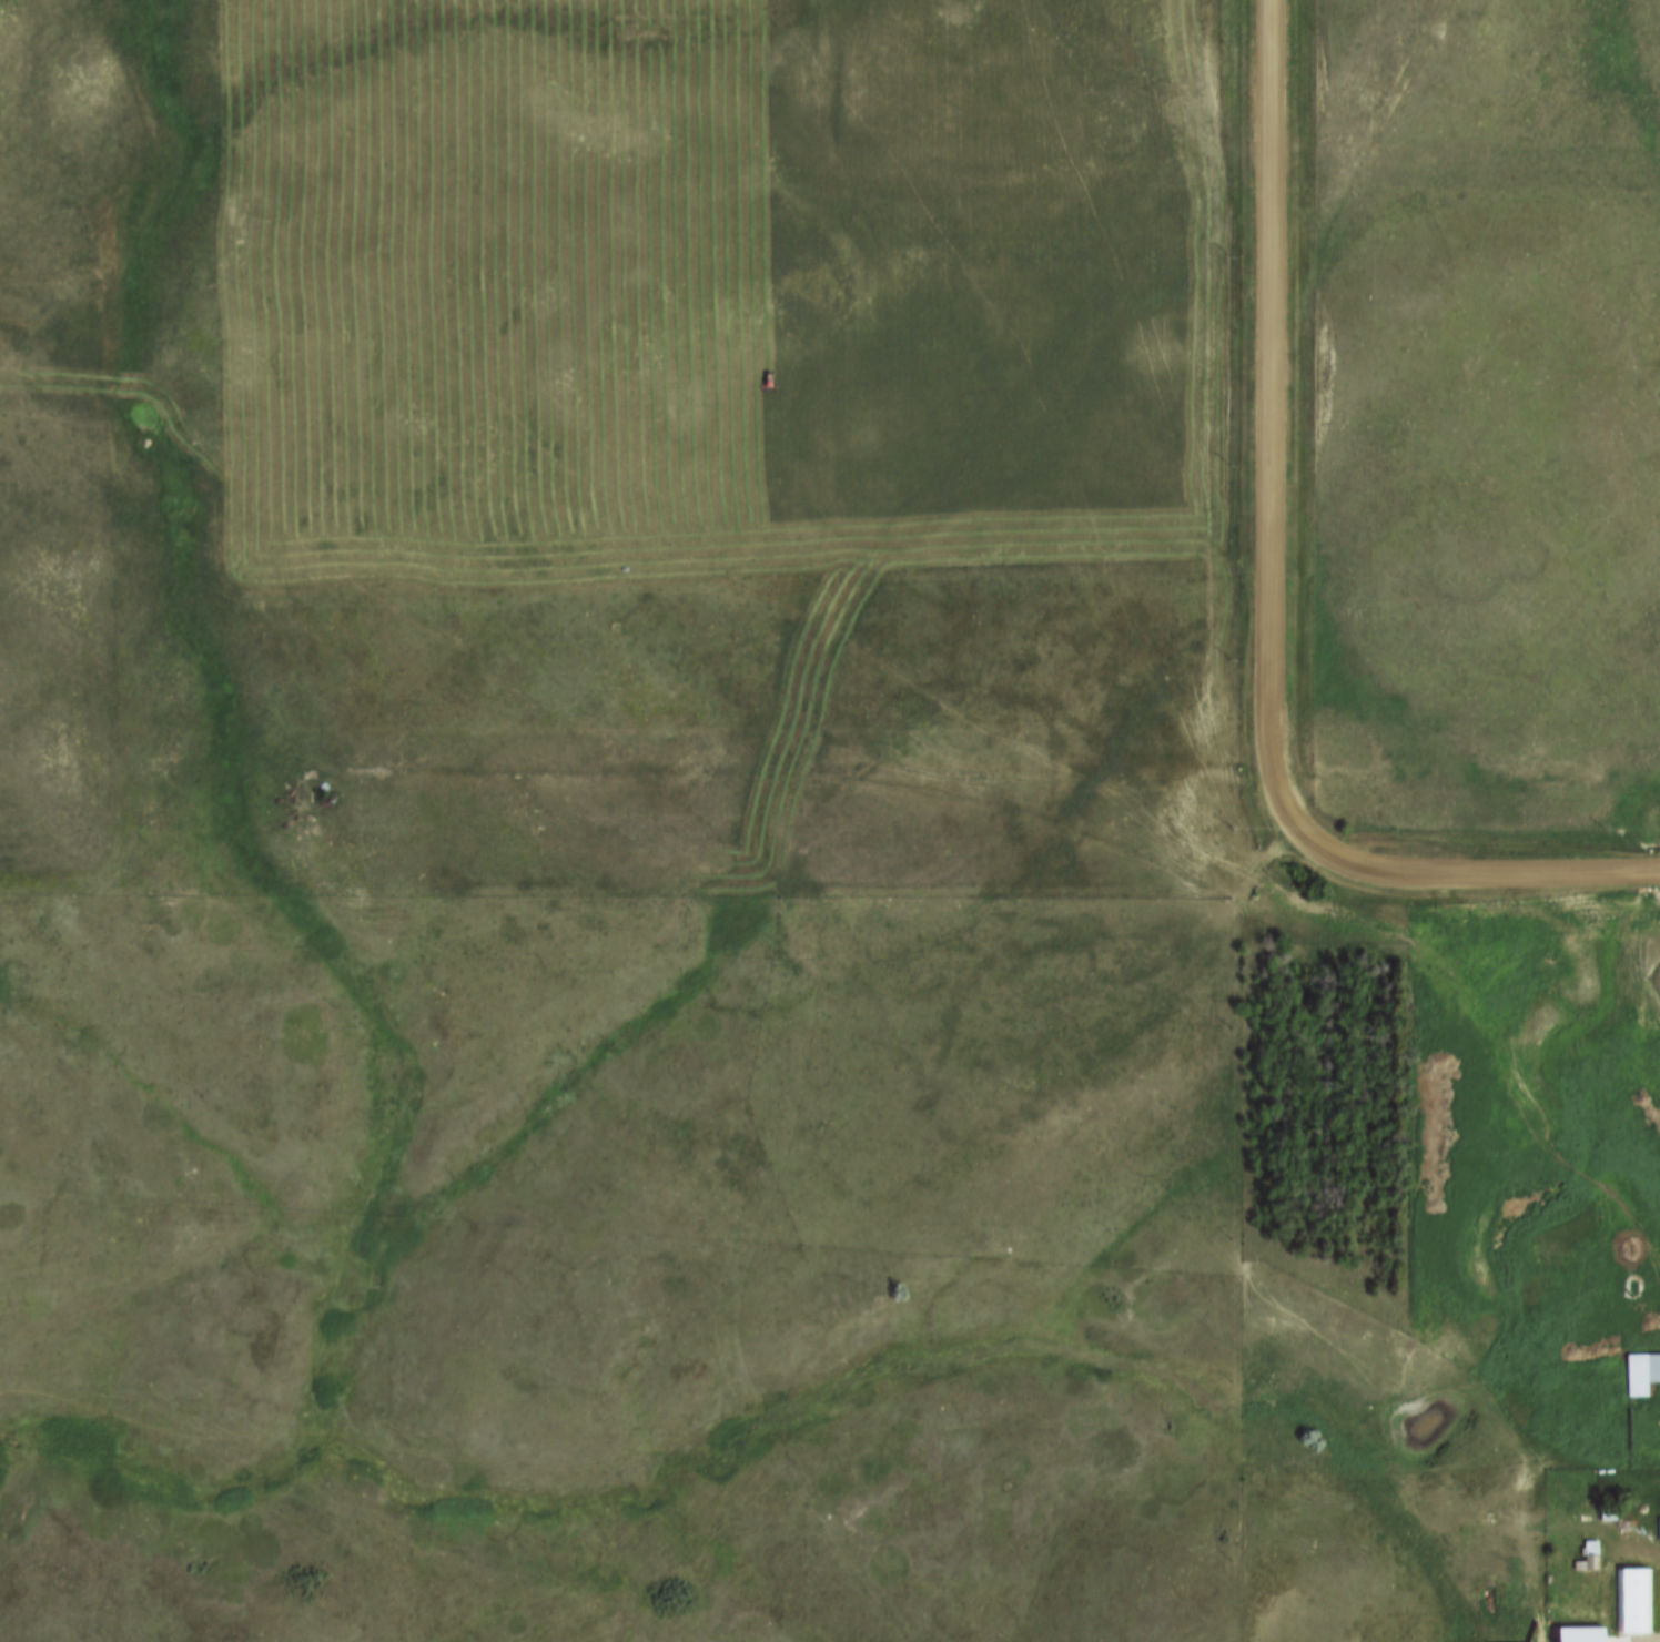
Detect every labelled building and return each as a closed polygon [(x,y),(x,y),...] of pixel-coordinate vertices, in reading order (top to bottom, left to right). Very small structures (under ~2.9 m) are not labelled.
[(1623,1355),(1624,1398),(1643,1398),(1643,1384),(1659,1384),(1659,1355),(1623,1355)] [(1595,1542),(1580,1541),(1580,1564),(1573,1564),(1573,1571),(1595,1571),(1595,1542)] [(1616,1634),(1649,1634),(1649,1569),(1616,1569),(1616,1634)] [(1540,1632),(1540,1641),(1584,1641),(1584,1632),(1540,1632)]
